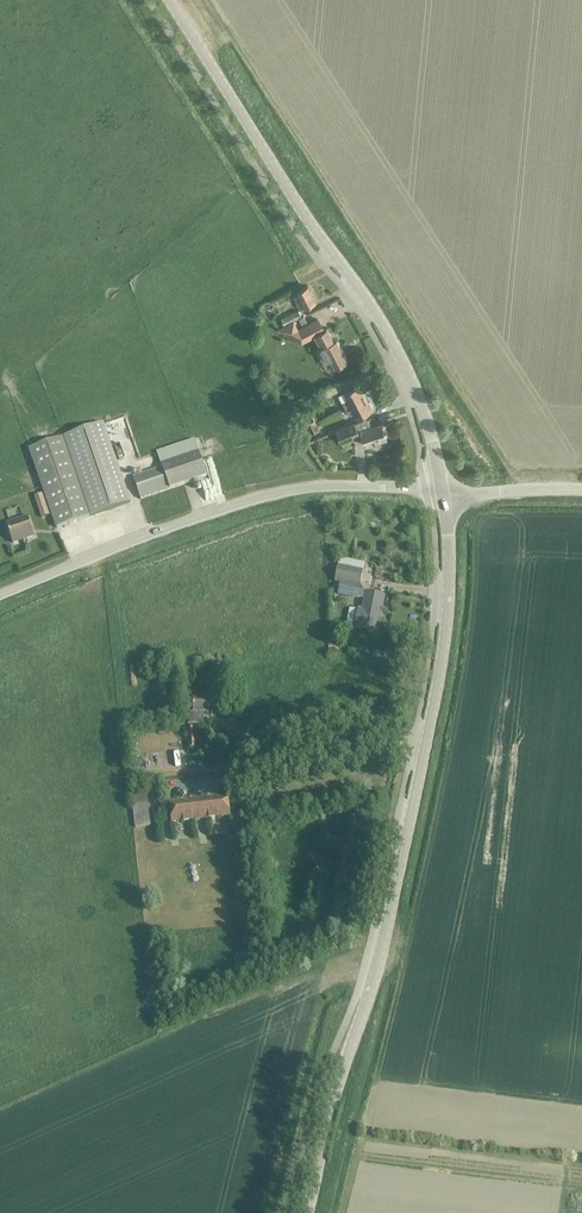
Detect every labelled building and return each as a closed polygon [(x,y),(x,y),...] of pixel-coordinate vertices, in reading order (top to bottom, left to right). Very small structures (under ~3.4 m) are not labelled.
[(298,289),(299,292),(300,294),(295,297),(301,309),(317,301),(308,284),(298,289)] [(286,324),(300,317),(303,316),(299,309),(283,318),(286,324)] [(303,316),(300,317),(303,324),(308,321),(305,315),(303,316)] [(294,321),(279,329),(302,342),(315,335),(321,347),(320,348),(327,360),(330,359),(331,360),(335,367),(348,361),(336,339),(334,341),(326,328),(324,329),(318,319),(298,330),(294,321)] [(341,383),(323,391),(326,397),(343,389),(356,383),(353,377),(341,383)] [(344,392),(339,395),(342,401),(346,407),(367,397),(364,391),(367,390),(364,384),(361,386),(361,384),(344,392)] [(303,395),(293,400),(295,404),(305,399),(303,395)] [(354,410),(358,418),(374,410),(372,408),(375,406),(372,401),(370,402),(367,397),(346,407),(348,413),(354,410)] [(292,423),(297,432),(307,427),(316,422),(311,413),(292,423)] [(337,429),(342,442),(361,435),(361,434),(363,434),(367,444),(367,445),(388,438),(383,423),(372,426),(369,418),(358,422),(359,423),(357,424),(356,422),(337,429)] [(316,422),(307,427),(310,433),(319,429),(316,422)] [(104,424),(63,438),(90,517),(130,504),(104,424)] [(57,528),(90,517),(63,438),(30,449),(45,494),(47,500),(57,528)] [(157,452),(161,463),(162,467),(133,477),(141,499),(208,477),(195,440),(157,452)] [(45,494),(34,497),(36,504),(47,500),(45,494)] [(6,525),(13,543),(34,536),(28,518),(6,525)] [(338,566),(335,581),(341,582),(359,586),(363,571),(338,566)] [(357,598),(358,591),(359,586),(341,582),(338,594),(357,598)] [(363,611),(358,610),(355,628),(377,632),(384,596),(358,591),(357,598),(365,599),(363,611)] [(188,713),(188,725),(203,725),(204,713),(220,713),(220,695),(187,694),(187,709),(193,709),(193,713),(188,713)] [(189,748),(197,747),(195,729),(187,730),(189,748)] [(135,829),(151,827),(147,791),(131,793),(135,829)] [(171,824),(231,817),(228,797),(169,804),(171,824)]
